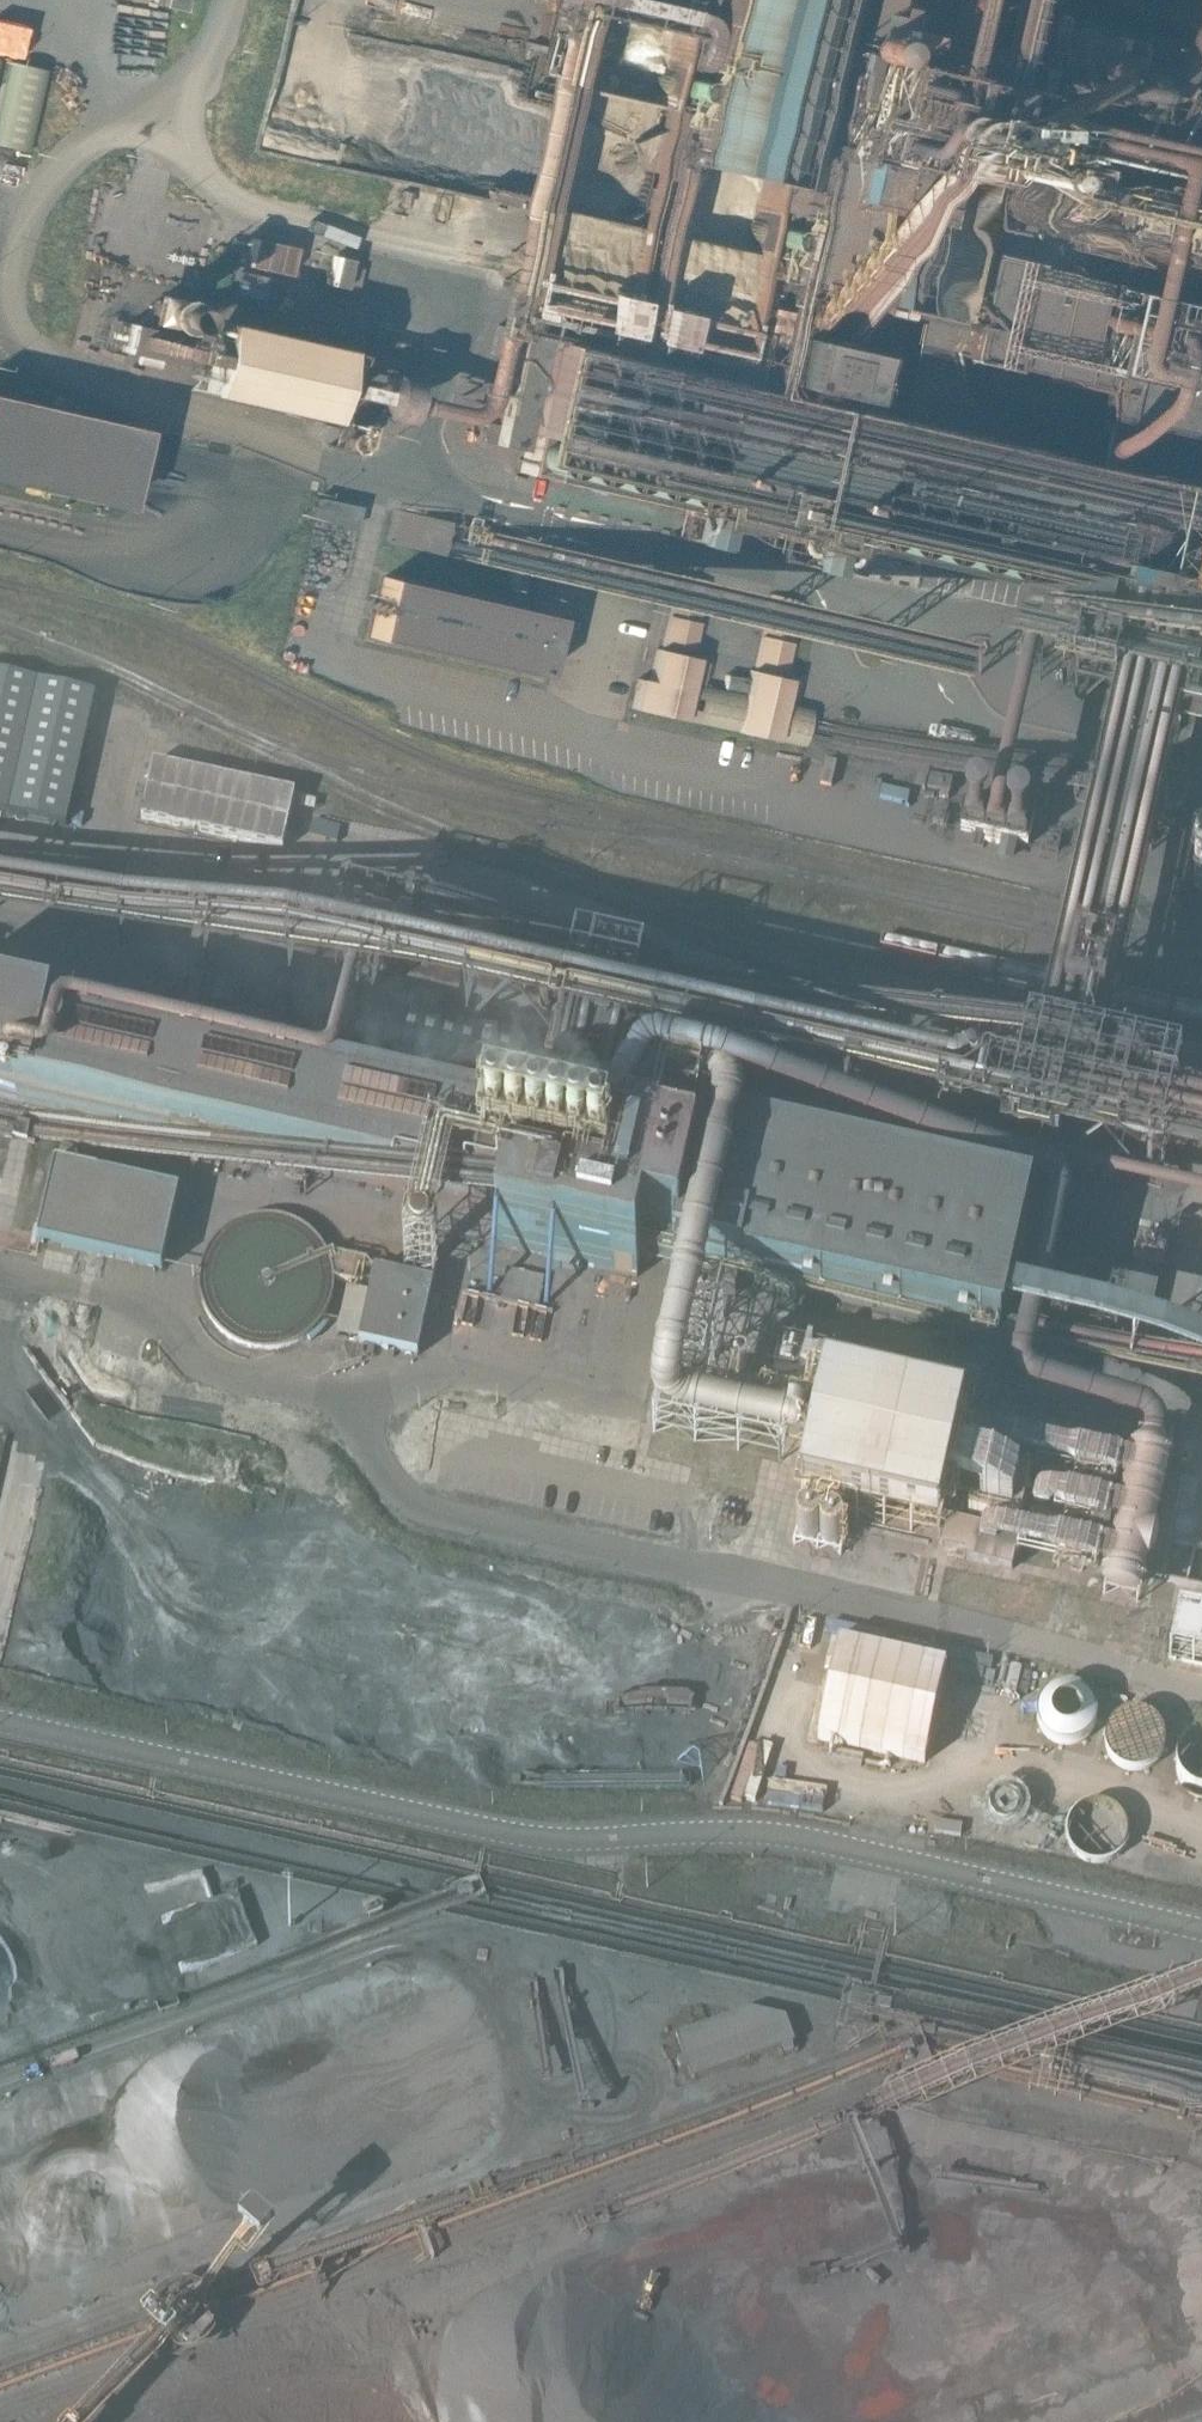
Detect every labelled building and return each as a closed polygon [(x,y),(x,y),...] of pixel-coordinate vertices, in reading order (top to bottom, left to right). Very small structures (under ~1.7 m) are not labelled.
[(163,5),(168,6),(169,6),(176,8),(177,8),(182,9),(184,0),(164,0),(163,5)] [(576,340),(708,370),(712,354),(713,347),(759,357),(766,359),(765,362),(770,363),(806,371),(812,372),(813,370),(821,371),(839,287),(954,312),(948,341),(1102,374),(1095,410),(1201,433),(1201,304),(1196,303),(1201,273),(1201,146),(972,95),(986,34),(989,22),(994,0),(823,0),(764,259),(622,227),(623,222),(560,209),(554,240),(615,253),(607,291),(587,287),(576,340)] [(559,83),(677,110),(656,203),(652,221),(648,220),(647,225),(651,226),(650,231),(746,253),(752,225),(774,123),(773,122),(790,46),(791,47),(796,24),(802,0),(697,0),(694,13),(634,0),(622,0),(618,16),(576,6),(559,83)] [(45,69),(8,61),(0,98),(0,145),(26,151),(45,69)] [(1135,98),(1139,77),(1140,74),(1125,70),(1120,95),(1135,98)] [(1179,84),(1156,79),(1153,93),(1176,98),(1179,84)] [(1193,82),(1183,127),(1201,131),(1201,84),(1193,82)] [(292,246),(250,237),(244,265),(285,274),(292,246)] [(347,259),(333,256),(327,284),(341,287),(347,259)] [(326,344),(203,313),(186,378),(310,409),(326,344)] [(487,422),(483,442),(496,445),(504,446),(518,449),(514,467),(545,475),(551,476),(550,481),(550,483),(558,485),(559,478),(568,480),(576,482),(583,483),(585,484),(590,485),(608,489),(610,489),(609,491),(615,492),(631,495),(636,497),(640,498),(646,499),(646,497),(647,498),(674,504),(675,504),(678,504),(677,507),(682,508),(687,509),(727,518),(731,519),(732,513),(774,523),(772,528),(778,530),(817,538),(823,540),(830,541),(831,542),(859,548),(863,549),(895,556),(895,554),(897,554),(900,555),(904,556),(907,557),(919,559),(921,560),(921,562),(928,563),(928,561),(954,567),(954,569),(960,570),(961,568),(986,574),(986,576),(990,577),(990,575),(1019,581),(1024,562),(1033,564),(1037,545),(1028,543),(1039,495),(1043,478),(1049,451),(1056,453),(1057,451),(1056,451),(1061,429),(1062,429),(1062,427),(1060,426),(1060,427),(1029,420),(1029,419),(1027,419),(996,412),(997,412),(994,412),(976,407),(972,407),(964,405),(931,397),(930,397),(929,399),(930,399),(931,400),(931,401),(927,417),(926,421),(927,421),(926,424),(924,423),(900,418),(893,416),(891,416),(858,409),(860,404),(863,388),(865,381),(821,371),(813,370),(812,372),(806,371),(770,363),(765,362),(766,359),(759,357),(713,347),(712,354),(708,370),(707,375),(517,332),(506,386),(504,392),(502,403),(500,411),(499,417),(497,425),(487,422)] [(371,336),(367,357),(366,361),(365,364),(417,376),(423,347),(421,347),(418,346),(376,337),(373,336),(371,336)] [(0,396),(0,480),(117,507),(135,427),(0,396)] [(1125,441),(1094,434),(1092,433),(1092,435),(1094,436),(1089,457),(1087,457),(1087,459),(1088,459),(1089,459),(1119,467),(1119,466),(1125,441)] [(143,473),(145,474),(158,477),(159,472),(159,470),(147,468),(144,467),(143,473)] [(357,507),(317,498),(312,519),(352,528),(357,507)] [(393,508),(385,543),(443,556),(451,522),(393,508)] [(637,683),(631,709),(681,720),(682,720),(689,683),(690,681),(695,659),(695,658),(691,657),(709,579),(677,573),(661,647),(660,650),(656,649),(649,682),(638,679),(637,683)] [(553,615),(384,576),(370,637),(539,676),(553,615)] [(743,694),(735,731),(774,739),(782,702),(787,682),(788,678),(784,678),(786,668),(786,666),(800,605),(801,603),(801,600),(770,593),(770,594),(753,667),(753,671),(749,670),(743,694)] [(695,659),(690,681),(701,684),(706,662),(695,659)] [(65,827),(95,694),(0,674),(0,812),(65,827)] [(725,674),(723,688),(726,689),(744,692),(746,678),(725,674)] [(689,683),(682,720),(735,731),(743,694),(689,683)] [(807,721),(810,712),(810,708),(800,706),(793,705),(782,702),(774,739),(802,746),(803,739),(807,721)] [(674,732),(671,744),(713,754),(716,742),(674,732)] [(716,742),(713,754),(755,763),(758,752),(716,742)] [(153,763),(140,819),(268,847),(282,850),(294,794),(273,789),(153,763)] [(924,775),(921,790),(938,793),(949,795),(952,781),(924,775)] [(1115,814),(1118,815),(1146,821),(1149,822),(1179,828),(1181,829),(1182,828),(1182,827),(1187,802),(1185,801),(1156,795),(1152,794),(1124,787),(1121,787),(1121,789),(1100,784),(1094,807),(1115,812),(1115,814)] [(966,803),(963,816),(960,830),(972,833),(985,836),(1003,840),(1016,843),(1028,845),(1031,830),(1034,818),(1022,815),(1009,812),(991,809),(978,806),(966,803)] [(350,1023),(305,1013),(300,1032),(308,1034),(308,1037),(345,1045),(350,1023)] [(0,1014),(0,1101),(426,1196),(419,1229),(636,1277),(641,1258),(713,1274),(709,1292),(735,1298),(739,1280),(1000,1338),(1028,1211),(809,1162),(816,1128),(776,1120),(769,1153),(725,1143),(733,1110),(712,1110),(705,1140),(702,1139),(695,1170),(0,1014)] [(427,1037),(424,1037),(403,1032),(400,1032),(370,1024),(364,1048),(365,1048),(367,1048),(430,1062),(443,1065),(476,1073),(493,1077),(505,1079),(507,1080),(508,1080),(513,1060),(513,1057),(511,1056),(483,1050),(481,1049),(475,1048),(457,1044),(449,1043),(448,1042),(435,1039),(430,1038),(427,1037)] [(602,1081),(556,1070),(552,1089),(568,1093),(567,1096),(597,1102),(602,1081)] [(636,1147),(650,1117),(630,1108),(616,1138),(636,1147)] [(178,1194),(54,1166),(38,1243),(161,1271),(178,1194)] [(1165,1246),(1141,1241),(1135,1269),(1119,1265),(1108,1317),(1147,1325),(1165,1246)] [(333,1275),(333,1279),(350,1283),(350,1281),(352,1274),(352,1273),(354,1264),(355,1260),(342,1257),(327,1253),(329,1258),(330,1262),(331,1266),(332,1270),(333,1275)] [(501,1293),(537,1302),(543,1276),(507,1267),(501,1293)] [(433,1284),(374,1271),(358,1343),(417,1356),(433,1284)] [(326,1325),(328,1322),(323,1319),(320,1323),(317,1327),(314,1330),(310,1334),(306,1337),(310,1342),(313,1339),(316,1337),(319,1334),(321,1331),(324,1328),(326,1325)] [(958,1391),(959,1387),(853,1363),(786,1348),(780,1347),(779,1350),(779,1353),(777,1360),(775,1369),(774,1373),(772,1382),(852,1400),(875,1405),(952,1422),(958,1391)] [(963,1449),(993,1455),(1020,1461),(1035,1465),(1040,1444),(1042,1432),(994,1421),(993,1427),(969,1421),(969,1425),(965,1424),(960,1443),(964,1444),(963,1449)] [(1045,1535),(1061,1539),(1073,1484),(1069,1483),(1071,1473),(1072,1466),(1069,1465),(1070,1462),(1062,1460),(1050,1457),(1049,1461),(1045,1460),(1042,1475),(1038,1490),(1032,1516),(1030,1526),(1029,1531),(1045,1535)] [(1021,1514),(1027,1487),(1030,1475),(1025,1474),(1018,1472),(991,1466),(984,1465),(978,1463),(968,1511),(967,1515),(972,1516),(979,1518),(1006,1524),(1018,1527),(1019,1522),(1020,1521),(1021,1514)] [(940,1534),(938,1542),(938,1545),(942,1546),(941,1549),(948,1551),(966,1555),(965,1560),(1011,1570),(1014,1559),(1019,1538),(1003,1534),(977,1528),(959,1524),(947,1522),(946,1526),(942,1525),(940,1534)] [(749,2010),(676,2036),(692,2080),(794,2043),(785,2018),(749,2010)]
